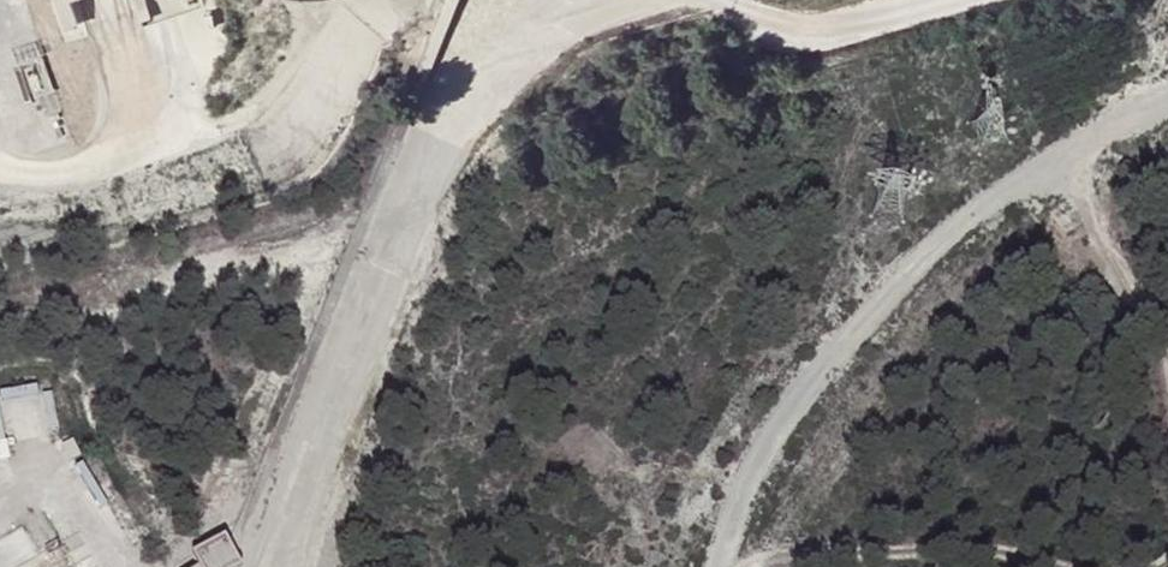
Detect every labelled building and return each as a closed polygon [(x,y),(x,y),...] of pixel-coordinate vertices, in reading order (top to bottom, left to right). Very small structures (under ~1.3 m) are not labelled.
[(147,22),(210,0),(139,0),(147,22)] [(60,432),(55,383),(0,388),(0,438),(60,432)] [(194,559),(198,566),(240,566),(232,551),(226,541),(194,559)]
